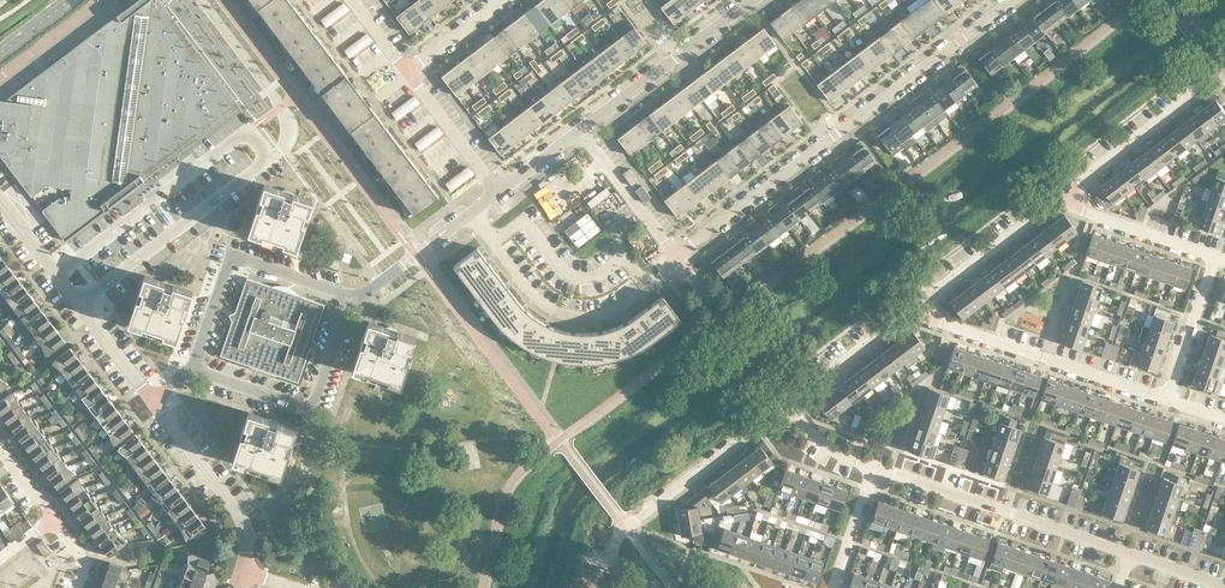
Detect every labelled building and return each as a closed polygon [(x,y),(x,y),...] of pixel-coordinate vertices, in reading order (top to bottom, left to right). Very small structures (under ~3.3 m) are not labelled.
[(256,8),(263,16),(265,14),(275,27),(272,29),(284,44),(286,42),(290,48),(296,55),(294,57),(305,72),(307,70),(317,83),(315,85),(355,138),(357,136),(362,143),(367,149),(365,151),(377,166),(379,164),(384,172),(389,177),(386,179),(398,194),(400,192),(410,205),(408,207),(414,215),(438,197),(368,105),(371,103),(369,100),(368,100),(367,98),(364,99),(355,87),(357,85),(355,82),(353,79),(350,81),(289,0),(251,0),(256,8)] [(396,16),(408,33),(425,21),(426,23),(422,26),(426,31),(430,28),(431,29),(433,28),(432,26),(436,23),(432,18),(428,21),(427,19),(452,0),(417,0),(396,16)] [(547,0),(541,0),(539,2),(540,2),(535,6),(549,24),(560,17),(547,0)] [(564,0),(547,0),(560,17),(570,9),(564,0)] [(580,0),(564,0),(570,9),(580,1),(580,0)] [(672,0),(669,0),(660,6),(673,23),(679,18),(679,17),(683,14),(672,0)] [(689,0),(672,0),(683,14),(687,11),(688,12),(694,7),(689,0)] [(802,0),(801,0),(797,2),(791,6),(804,23),(814,16),(802,0)] [(818,0),(802,0),(814,16),(824,8),(818,0)] [(884,0),(878,4),(881,8),(887,4),(884,0)] [(933,0),(927,0),(920,5),(933,21),(937,18),(938,19),(944,14),(933,0)] [(949,0),(933,0),(944,14),(950,10),(949,9),(953,6),(949,0)] [(1040,3),(1055,24),(1066,15),(1055,0),(1048,5),(1044,0),(1040,3)] [(1072,0),(1055,0),(1066,15),(1077,7),(1072,0)] [(321,19),(326,26),(348,9),(343,3),(321,19)] [(1055,24),(1040,3),(1036,6),(1039,11),(1033,16),(1044,32),(1055,24)] [(863,4),(858,9),(861,13),(867,8),(863,4)] [(933,21),(920,5),(910,13),(923,30),(929,25),(929,24),(933,21)] [(549,24),(535,6),(531,9),(530,8),(524,13),(539,32),(549,24)] [(621,10),(618,6),(612,10),(615,15),(621,10)] [(804,23),(791,6),(784,11),(785,12),(781,15),(793,31),(804,23)] [(861,13),(858,9),(852,13),(855,17),(861,13)] [(597,10),(591,15),(594,19),(600,15),(597,10)] [(872,16),(869,11),(863,16),(866,20),(872,16)] [(134,14),(123,12),(101,29),(80,45),(83,48),(46,76),(43,73),(6,101),(0,100),(0,154),(32,196),(47,185),(79,189),(77,202),(58,200),(43,211),(65,240),(87,223),(107,208),(111,184),(118,130),(107,128),(110,102),(121,104),(134,14)] [(539,32),(524,13),(518,17),(519,18),(514,22),(529,40),(539,32)] [(923,30),(910,13),(900,21),(912,37),(916,34),(917,35),(923,30)] [(147,28),(148,16),(141,15),(134,14),(121,104),(110,102),(107,128),(118,130),(111,184),(117,185),(124,186),(129,157),(133,131),(136,107),(139,82),(141,66),(143,55),(147,28)] [(594,19),(591,15),(585,19),(589,23),(594,19)] [(793,31),(781,15),(777,18),(776,17),(769,22),(783,39),(793,31)] [(161,17),(148,16),(147,28),(143,55),(141,66),(139,82),(136,107),(133,131),(129,157),(124,186),(145,168),(173,147),(180,141),(204,123),(228,105),(218,93),(201,70),(183,47),(161,17)] [(583,16),(578,19),(584,27),(589,23),(585,19),(583,16)] [(866,20),(863,16),(857,20),(860,24),(866,20)] [(1022,16),(1018,20),(1034,40),(1044,32),(1033,16),(1026,22),(1022,16)] [(606,22),(602,17),(597,22),(600,26),(606,22)] [(843,20),(837,24),(840,28),(846,24),(843,20)] [(1034,40),(1018,20),(1014,23),(1018,28),(1011,33),(1023,48),(1034,40)] [(912,37),(900,21),(889,28),(902,46),(909,41),(908,40),(912,37)] [(529,40),(514,22),(510,25),(509,24),(503,28),(518,48),(529,40)] [(600,26),(597,22),(591,26),(594,31),(600,26)] [(840,28),(837,24),(831,29),(834,33),(840,28)] [(576,26),(570,30),(574,35),(579,30),(576,26)] [(646,43),(634,27),(623,35),(635,51),(639,48),(640,48),(646,43)] [(757,33),(753,36),(764,52),(775,44),(763,27),(756,32),(757,33)] [(851,31),(848,27),(842,31),(846,36),(851,31)] [(518,48),(503,28),(497,33),(498,34),(494,37),(508,56),(518,48)] [(902,46),(889,28),(879,37),(892,54),(892,53),(892,52),(895,50),(896,50),(902,46)] [(574,35),(570,30),(565,35),(568,39),(574,35)] [(846,36),(842,31),(837,36),(840,40),(846,36)] [(349,57),(372,40),(366,33),(344,50),(349,57)] [(585,37),(582,33),(576,38),(579,42),(585,37)] [(1000,33),(996,36),(1012,57),(1023,48),(1011,33),(1004,38),(1000,33)] [(635,51),(623,35),(612,43),(625,60),(631,55),(630,54),(635,51)] [(822,35),(816,40),(820,44),(825,40),(822,35)] [(764,52),(753,36),(748,40),(748,39),(742,43),(754,60),(764,52)] [(1012,57),(996,36),(992,39),(996,45),(989,50),(1001,65),(1012,57)] [(508,56),(494,37),(489,40),(483,44),(498,64),(508,56)] [(892,54),(879,37),(868,44),(881,61),(885,57),(886,58),(892,54)] [(579,42),(576,38),(570,42),(573,46),(579,42)] [(820,44),(816,40),(811,44),(814,48),(820,44)] [(555,42),(550,46),(553,50),(559,46),(555,42)] [(625,60),(612,43),(602,51),(614,67),(618,63),(619,64),(625,60)] [(754,60),(742,43),(735,48),(736,49),(732,52),(744,68),(754,60)] [(831,47),(828,43),(822,47),(825,51),(831,47)] [(498,64),(483,44),(477,49),(477,50),(473,53),(487,72),(498,64)] [(881,61),(868,44),(858,52),(871,69),(877,65),(877,64),(881,61)] [(553,50),(550,46),(544,51),(547,55),(553,50)] [(825,51),(822,47),(816,51),(819,56),(825,51)] [(1049,48),(1043,52),(1050,60),(1055,56),(1049,48)] [(564,53),(561,49),(555,53),(558,58),(564,53)] [(979,50),(974,53),(990,73),(1001,65),(989,50),(983,55),(979,50)] [(614,67),(602,51),(592,59),(604,75),(610,71),(610,70),(614,67)] [(744,68),(732,52),(728,55),(727,54),(721,59),(733,76),(744,68)] [(801,52),(795,56),(798,60),(804,56),(801,52)] [(871,69),(858,52),(848,60),(860,76),(864,73),(865,74),(871,69)] [(487,72),(473,53),(469,56),(468,55),(462,60),(477,79),(487,72)] [(558,58),(555,53),(549,58),(553,62),(558,58)] [(529,62),(532,66),(533,68),(537,64),(533,59),(529,62)] [(604,75),(592,59),(581,66),(593,82),(598,79),(598,80),(604,75)] [(733,76),(721,59),(715,64),(715,65),(711,68),(723,84),(733,76)] [(810,63),(806,59),(800,63),(804,68),(810,63)] [(477,79),(462,60),(456,64),(457,65),(452,69),(467,87),(477,79)] [(860,76),(848,60),(837,68),(850,85),(857,80),(856,80),(860,76)] [(792,65),(788,61),(783,65),(786,70),(792,65)] [(960,72),(953,77),(965,92),(976,84),(961,63),(956,66),(960,72)] [(542,70),(537,64),(533,68),(537,73),(542,70)] [(524,65),(518,70),(522,74),(527,70),(524,65)] [(593,82),(581,66),(571,74),(583,91),(590,86),(589,85),(593,82)] [(723,84),(711,68),(707,71),(706,70),(700,75),(713,92),(723,84)] [(850,85),(837,68),(827,76),(839,92),(844,89),(844,90),(850,85)] [(467,87),(452,69),(448,72),(448,71),(441,76),(456,95),(467,87)] [(522,74),(518,70),(513,74),(516,79),(522,74)] [(533,77),(530,73),(524,77),(527,81),(533,77)] [(773,73),(767,77),(771,81),(776,77),(773,73)] [(583,91),(571,74),(560,82),(572,98),(577,95),(577,96),(583,91)] [(713,92),(700,75),(694,80),(695,80),(690,84),(702,99),(713,92)] [(839,92),(827,76),(816,84),(829,101),(836,96),(835,95),(839,92)] [(527,81),(524,77),(518,81),(521,86),(527,81)] [(771,81),(767,77),(762,81),(765,86),(771,81)] [(943,77),(939,80),(954,100),(965,92),(953,77),(947,82),(943,77)] [(954,100),(939,80),(934,83),(938,88),(932,93),(943,108),(954,100)] [(503,81),(498,85),(501,90),(507,85),(503,81)] [(572,98),(560,82),(550,90),(563,107),(569,102),(568,101),(572,98)] [(702,99),(690,84),(686,87),(685,86),(680,90),(692,107),(702,99)] [(776,88),(773,84),(767,88),(771,93),(776,88)] [(501,90),(498,85),(492,90),(495,94),(501,90)] [(512,93),(509,88),(503,93),(507,97),(512,93)] [(752,88),(747,93),(750,97),(756,93),(752,88)] [(777,89),(771,94),(777,103),(784,98),(777,89)] [(563,107),(550,90),(540,98),(552,114),(556,110),(557,111),(563,107)] [(692,107),(680,90),(673,95),(674,96),(670,99),(682,115),(692,107)] [(507,97),(503,93),(497,97),(501,101),(507,97)] [(750,97),(747,93),(741,97),(744,101),(750,97)] [(921,93),(917,96),(932,117),(943,108),(932,93),(925,98),(921,93)] [(761,100),(758,95),(752,100),(755,104),(761,100)] [(392,112),(397,119),(419,102),(414,96),(392,112)] [(932,117),(917,96),(913,99),(917,105),(910,110),(921,125),(932,117)] [(483,97),(477,101),(480,105),(486,101),(483,97)] [(552,114),(540,98),(529,106),(542,122),(548,118),(548,117),(552,114)] [(682,115),(670,99),(665,103),(665,102),(659,106),(671,123),(682,115)] [(1205,107),(1218,124),(1224,119),(1224,111),(1216,99),(1209,104),(1207,105),(1207,106),(1205,107)] [(755,104),(752,100),(746,104),(750,108),(755,104)] [(480,105),(477,101),(471,105),(475,110),(480,105)] [(492,108),(488,104),(483,108),(486,113),(492,108)] [(732,104),(726,108),(729,113),(735,108),(732,104)] [(802,122),(789,105),(778,113),(791,129),(795,126),(795,127),(802,122)] [(542,122),(529,106),(519,114),(531,129),(535,126),(536,127),(542,122)] [(671,123),(659,106),(653,111),(653,112),(649,115),(661,131),(671,123)] [(1218,124),(1205,107),(1203,109),(1203,108),(1201,110),(1195,115),(1208,132),(1218,124)] [(486,113),(483,108),(477,113),(480,117),(486,113)] [(729,113),(726,108),(720,113),(723,117),(729,113)] [(974,109),(968,114),(972,120),(978,115),(974,109)] [(899,110),(895,113),(911,133),(921,125),(910,110),(903,115),(899,110)] [(741,115),(737,111),(731,115),(735,120),(741,115)] [(791,129),(778,113),(768,121),(781,138),(787,133),(786,132),(791,129)] [(911,133),(895,113),(891,116),(895,121),(888,126),(900,142),(911,133)] [(531,129),(519,114),(509,121),(522,138),(528,133),(527,133),(531,129)] [(661,131),(649,115),(645,118),(644,117),(638,122),(651,139),(661,131)] [(735,120),(731,115),(726,120),(729,124),(735,120)] [(1208,132),(1195,115),(1189,120),(1186,120),(1187,121),(1185,123),(1198,140),(1208,132)] [(522,138),(509,121),(498,129),(510,145),(515,142),(515,143),(522,138)] [(705,124),(709,130),(714,127),(709,121),(705,124)] [(781,138),(768,121),(757,129),(770,145),(774,142),(775,143),(781,138)] [(651,139),(638,122),(632,127),(633,128),(628,131),(640,146),(651,139)] [(1198,140),(1185,123),(1183,124),(1182,124),(1181,126),(1174,131),(1187,148),(1198,140)] [(420,150),(442,133),(437,126),(415,143),(420,150)] [(873,129),(889,150),(892,155),(903,146),(900,142),(888,126),(881,131),(877,126),(873,129)] [(718,132),(714,127),(709,130),(714,136),(718,132)] [(700,128),(695,132),(698,136),(704,132),(700,128)] [(510,145),(498,129),(488,138),(500,154),(507,149),(506,148),(510,145)] [(770,145),(757,129),(747,136),(760,154),(766,149),(766,148),(770,145)] [(640,146),(628,131),(624,134),(623,133),(617,138),(630,155),(640,146)] [(1187,148),(1174,131),(1168,135),(1166,136),(1166,137),(1164,139),(1177,156),(1187,148)] [(698,136),(695,132),(689,136),(692,141),(698,136)] [(709,139),(706,135),(700,139),(703,144),(709,139)] [(760,154),(747,136),(737,144),(749,161),(754,157),(754,158),(760,154)] [(703,144),(700,139),(694,144),(698,148),(703,144)] [(1177,156),(1164,139),(1162,140),(1161,140),(1160,142),(1153,147),(1166,164),(1177,156)] [(859,148),(852,153),(864,169),(875,160),(859,140),(855,143),(859,148)] [(680,143),(674,148),(677,152),(683,148),(680,143)] [(749,161),(737,144),(726,152),(739,169),(746,165),(745,164),(749,161)] [(1166,164),(1153,147),(1147,151),(1145,152),(1145,153),(1143,154),(1156,171),(1166,164)] [(1222,151),(1219,147),(1214,152),(1217,155),(1222,151)] [(677,152),(674,148),(668,152),(672,156),(677,152)] [(689,155),(685,151),(679,155),(683,159),(689,155)] [(739,169),(726,152),(716,160),(728,176),(733,173),(733,174),(739,169)] [(842,153),(837,156),(853,177),(864,169),(852,153),(846,159),(842,153)] [(1156,171),(1143,154),(1141,156),(1140,155),(1139,157),(1133,162),(1146,179),(1156,171)] [(683,159),(679,155),(674,159),(677,164),(683,159)] [(853,177),(837,156),(833,160),(837,165),(830,170),(842,185),(853,177)] [(659,159),(653,163),(657,168),(662,163),(659,159)] [(1205,159),(1199,163),(1202,167),(1207,162),(1205,159)] [(728,176),(716,160),(706,168),(719,185),(725,180),(724,180),(728,176)] [(906,160),(899,165),(903,170),(910,165),(906,160)] [(1146,179),(1133,162),(1126,167),(1124,168),(1124,169),(1122,170),(1135,187),(1146,179)] [(657,168),(653,163),(648,168),(651,172),(657,168)] [(1202,167),(1199,163),(1193,167),(1196,171),(1202,167)] [(668,171),(665,166),(659,171),(662,175),(668,171)] [(451,190),(473,173),(467,167),(445,183),(447,186),(448,188),(449,187),(451,190)] [(638,180),(629,168),(622,174),(631,186),(638,180)] [(719,185),(706,168),(695,176),(708,192),(712,189),(713,190),(719,185)] [(1212,189),(1224,194),(1224,172),(1219,169),(1212,189)] [(820,170),(816,173),(831,193),(842,185),(830,170),(824,175),(820,170)] [(1135,187),(1122,170),(1120,172),(1120,171),(1118,173),(1112,178),(1125,195),(1135,187)] [(1206,174),(1203,170),(1197,175),(1200,178),(1206,174)] [(662,175),(659,171),(653,175),(656,179),(662,175)] [(831,193),(816,173),(811,176),(815,181),(809,186),(820,202),(831,193)] [(1184,174),(1178,179),(1181,182),(1186,178),(1184,174)] [(1200,178),(1197,175),(1192,179),(1195,183),(1200,178)] [(708,192),(695,176),(685,184),(698,201),(704,196),(703,195),(708,192)] [(1105,191),(1097,197),(1103,206),(1108,207),(1125,195),(1112,178),(1106,183),(1103,183),(1104,184),(1101,186),(1105,191)] [(1181,182),(1178,179),(1172,183),(1175,187),(1181,182)] [(281,244),(295,249),(307,216),(303,214),(306,205),(310,206),(312,201),(292,194),(291,198),(282,194),(283,191),(264,184),(262,190),(265,191),(262,200),(259,199),(248,232),(263,238),(265,234),(282,240),(281,244)] [(698,201),(685,184),(675,191),(687,208),(691,204),(692,205),(698,201)] [(651,197),(642,185),(635,190),(644,202),(651,197)] [(798,186),(794,190),(809,210),(820,202),(809,186),(802,192),(798,186)] [(1212,189),(1208,202),(1224,207),(1224,194),(1212,189)] [(809,210),(794,190),(790,193),(794,198),(787,203),(798,218),(809,210)] [(1163,190),(1157,194),(1160,198),(1166,194),(1163,190)] [(687,208),(675,191),(664,200),(677,217),(683,212),(683,211),(687,208)] [(1160,198),(1157,194),(1152,199),(1154,202),(1160,198)] [(1208,202),(1204,214),(1224,221),(1224,218),(1224,207),(1208,202)] [(776,203),(772,206),(788,227),(798,218),(787,203),(780,208),(776,203)] [(1141,205),(1135,219),(1143,222),(1148,207),(1141,205)] [(788,227),(772,206),(768,209),(772,214),(765,220),(777,235),(788,227)] [(1184,209),(1177,207),(1172,221),(1179,223),(1184,209)] [(1055,221),(1053,223),(1066,240),(1077,231),(1064,214),(1057,220),(1055,220),(1055,221)] [(1224,221),(1204,214),(1199,227),(1219,233),(1222,225),(1224,223),(1223,223),(1224,221)] [(322,226),(325,218),(318,216),(316,224),(322,226)] [(754,220),(750,223),(766,243),(777,235),(765,220),(758,225),(754,220)] [(766,243),(750,223),(746,226),(750,231),(743,236),(755,251),(766,243)] [(1066,240),(1053,223),(1051,224),(1050,224),(1049,226),(1043,231),(1055,247),(1066,240)] [(1055,247),(1043,231),(1036,235),(1034,236),(1034,237),(1032,238),(1045,255),(1055,247)] [(1077,245),(1084,247),(1089,233),(1082,231),(1077,245)] [(806,236),(805,239),(808,243),(814,239),(810,233),(806,236)] [(1100,237),(1092,234),(1085,254),(1098,259),(1105,239),(1102,238),(1102,237),(1100,237)] [(733,236),(728,239),(744,260),(755,251),(743,236),(736,241),(733,236)] [(1045,255),(1032,238),(1030,240),(1030,239),(1028,241),(1022,246),(1035,263),(1045,255)] [(744,260),(728,239),(724,242),(728,248),(721,253),(733,268),(744,260)] [(1107,239),(1105,239),(1098,259),(1110,263),(1117,243),(1110,240),(1108,239),(1107,239)] [(332,256),(340,259),(345,245),(337,242),(332,256)] [(1124,245),(1117,243),(1110,263),(1122,267),(1129,247),(1127,246),(1127,245),(1124,245)] [(1035,263),(1022,246),(1016,251),(1013,252),(1014,253),(1011,254),(1024,271),(1035,263)] [(791,247),(788,249),(792,255),(798,250),(795,247),(791,247)] [(1131,248),(1129,247),(1122,267),(1135,271),(1142,251),(1134,249),(1132,247),(1131,248)] [(453,266),(459,275),(462,273),(468,281),(466,283),(478,300),(481,298),(488,307),(485,309),(491,317),(500,327),(502,324),(510,332),(507,334),(518,342),(529,349),(530,346),(540,351),(538,354),(551,358),(561,361),(568,362),(574,363),(586,363),(599,362),(599,359),(609,357),(610,360),(622,356),(634,352),(633,349),(642,343),(644,346),(655,339),(663,333),(661,330),(669,324),(671,326),(680,320),(662,296),(636,315),(627,321),(623,324),(612,328),(602,331),(597,332),(586,333),(575,332),(568,331),(560,329),(549,325),(544,323),(535,317),(526,310),(523,307),(515,299),(477,248),(453,266)] [(1149,254),(1142,251),(1135,271),(1147,275),(1154,255),(1152,255),(1151,254),(1149,254)] [(711,253),(706,256),(722,276),(733,268),(721,253),(715,258),(711,253)] [(1024,271),(1011,254),(1009,256),(1009,255),(1007,257),(1001,262),(1014,279),(1024,271)] [(1156,256),(1154,255),(1147,275),(1159,280),(1166,260),(1159,257),(1157,255),(1156,256)] [(2,258),(0,260),(0,275),(9,268),(2,258)] [(1073,258),(1067,263),(1070,267),(1076,262),(1073,258)] [(1173,262),(1166,260),(1159,280),(1171,284),(1178,264),(1176,263),(1176,262),(1173,262)] [(1014,279),(1001,262),(995,267),(992,268),(993,269),(991,270),(1003,287),(1014,279)] [(1070,267),(1067,263),(1061,267),(1064,271),(1070,267)] [(1181,264),(1178,264),(1171,284),(1184,288),(1191,268),(1183,265),(1181,264)] [(9,268),(0,275),(0,289),(16,277),(9,268)] [(1003,287),(991,270),(989,271),(988,271),(987,273),(980,278),(993,295),(1003,287)] [(1052,274),(1046,278),(1049,282),(1055,278),(1052,274)] [(161,334),(176,339),(187,306),(184,305),(187,296),(190,297),(192,291),(173,285),(171,288),(162,285),(164,282),(144,275),(142,281),(146,282),(143,291),(139,290),(128,323),(144,328),(145,325),(162,331),(161,334)] [(16,277),(0,289),(0,294),(6,299),(23,286),(16,277)] [(246,277),(246,278),(234,312),(228,315),(231,321),(231,323),(220,355),(297,382),(298,382),(309,347),(315,345),(313,338),(324,304),(292,293),(278,288),(247,277),(246,277)] [(993,295),(980,278),(974,283),(972,283),(972,284),(970,286),(983,302),(993,295)] [(1049,282),(1046,278),(1041,283),(1044,287),(1049,282)] [(1102,287),(1082,280),(1079,288),(1077,290),(1078,291),(1077,293),(1097,300),(1102,287)] [(30,295),(23,286),(6,299),(4,301),(13,308),(30,295)] [(983,302),(970,286),(968,287),(967,287),(966,289),(960,293),(973,310),(983,302)] [(1031,290),(1025,294),(1028,298),(1034,294),(1031,290)] [(973,310),(960,293),(953,298),(951,299),(951,300),(949,302),(962,319),(973,310)] [(1097,300),(1077,293),(1076,295),(1075,295),(1075,298),(1073,305),(1093,312),(1097,300)] [(1028,298),(1025,294),(1020,299),(1023,303),(1028,298)] [(37,304),(30,295),(13,308),(11,310),(20,317),(37,304)] [(44,314),(37,304),(20,317),(18,319),(27,326),(44,314)] [(1012,304),(1007,309),(1010,312),(1015,308),(1012,304)] [(1093,312),(1073,305),(1070,313),(1069,315),(1069,317),(1089,324),(1093,312)] [(1128,305),(1125,312),(1133,314),(1135,307),(1128,305)] [(1155,308),(1148,328),(1169,334),(1169,332),(1170,332),(1170,329),(1173,321),(1167,319),(1170,312),(1155,308)] [(1010,312),(1007,309),(1001,313),(1004,317),(1010,312)] [(51,323),(44,314),(27,326),(25,329),(34,335),(34,336),(51,323)] [(992,314),(989,324),(987,328),(994,331),(999,316),(992,314)] [(1089,324),(1069,317),(1068,320),(1067,320),(1067,322),(1064,330),(1085,337),(1089,324)] [(385,380),(399,385),(411,352),(407,351),(410,342),(414,343),(416,337),(396,331),(395,334),(386,331),(387,328),(368,321),(366,327),(369,328),(366,337),(363,336),(351,369),(367,374),(369,371),(386,377),(385,380)] [(58,332),(51,323),(34,336),(34,335),(32,338),(41,345),(58,332)] [(1169,334),(1148,328),(1144,340),(1164,347),(1167,339),(1168,337),(1169,334)] [(1205,347),(1224,354),(1224,331),(1217,329),(1215,336),(1209,334),(1206,342),(1205,344),(1206,344),(1205,347)] [(903,337),(901,338),(913,355),(924,347),(911,330),(905,335),(902,336),(903,337)] [(1085,337),(1064,330),(1062,338),(1060,340),(1061,340),(1060,342),(1080,349),(1085,337)] [(65,342),(58,332),(41,345),(45,355),(49,354),(65,342)] [(12,339),(7,333),(4,336),(8,342),(12,339)] [(913,355),(901,338),(899,340),(898,339),(897,341),(890,346),(903,363),(913,355)] [(1164,347),(1144,340),(1140,352),(1160,359),(1161,357),(1162,357),(1162,354),(1164,347)] [(1105,342),(1100,356),(1107,359),(1112,344),(1105,342)] [(934,358),(941,360),(946,346),(939,344),(934,358)] [(1119,347),(1112,344),(1107,359),(1114,361),(1119,347)] [(13,349),(17,354),(21,352),(17,346),(13,349)] [(903,363),(890,346),(884,351),(882,352),(880,354),(893,371),(903,363)] [(51,363),(60,370),(77,357),(70,347),(54,360),(51,363)] [(947,367),(959,371),(966,351),(959,348),(957,347),(956,348),(953,347),(947,367)] [(1205,347),(1204,349),(1203,349),(1203,351),(1201,359),(1221,366),(1224,367),(1224,354),(1205,347)] [(1133,349),(1128,366),(1135,368),(1136,365),(1156,372),(1158,364),(1160,362),(1159,361),(1160,359),(1140,352),(1133,349)] [(6,354),(11,360),(15,357),(10,351),(6,354)] [(974,354),(966,351),(959,371),(972,375),(979,355),(976,354),(976,353),(974,354)] [(26,357),(21,352),(17,354),(22,360),(26,357)] [(893,371),(880,354),(878,355),(877,355),(876,357),(870,362),(883,379),(893,371)] [(981,356),(979,355),(972,375),(984,379),(991,359),(984,357),(982,355),(981,356)] [(19,362),(15,357),(11,360),(15,365),(19,362)] [(84,366),(77,357),(60,370),(58,372),(67,379),(84,366)] [(998,362),(991,359),(984,379),(996,384),(1003,364),(1001,363),(1001,362),(998,362)] [(1221,366),(1201,359),(1198,366),(1196,368),(1197,369),(1196,371),(1216,378),(1221,366)] [(883,379),(870,362),(863,366),(861,367),(861,368),(859,370),(872,387),(883,379)] [(31,373),(35,370),(31,364),(27,367),(31,373)] [(1005,364),(1003,364),(996,384),(1009,388),(1015,368),(1008,365),(1006,364),(1005,364)] [(91,375),(84,366),(67,379),(65,381),(74,388),(91,375)] [(1023,370),(1015,368),(1009,388),(1021,392),(1028,372),(1025,371),(1025,370),(1023,370)] [(25,378),(28,375),(24,369),(20,372),(25,378)] [(872,387),(859,370),(857,371),(856,371),(855,373),(849,378),(862,395),(872,387)] [(1223,380),(1216,378),(1196,371),(1196,373),(1195,373),(1195,376),(1192,384),(1201,387),(1200,390),(1218,396),(1223,380)] [(1030,373),(1028,372),(1021,392),(1034,396),(1041,376),(1033,374),(1031,372),(1030,373)] [(921,374),(915,378),(918,382),(923,378),(921,374)] [(98,385),(91,375),(74,388),(68,396),(77,403),(79,400),(81,397),(98,385)] [(40,377),(37,380),(41,385),(45,382),(40,377)] [(862,395),(849,378),(842,382),(840,383),(840,384),(838,385),(851,402),(862,395)] [(918,382),(915,378),(909,383),(912,386),(918,382)] [(1055,381),(1047,379),(1040,399),(1053,403),(1060,383),(1058,382),(1058,381),(1055,381)] [(34,390),(38,388),(34,382),(30,385),(34,390)] [(1063,384),(1060,383),(1053,403),(1066,407),(1072,387),(1065,385),(1063,383),(1063,384)] [(105,394),(98,385),(81,397),(79,400),(88,406),(88,407),(105,394)] [(851,402),(838,385),(836,387),(836,386),(834,389),(828,393),(841,410),(851,402)] [(1080,390),(1072,387),(1066,407),(1078,412),(1085,391),(1082,391),(1082,390),(1080,390)] [(949,394),(929,388),(926,395),(925,397),(925,398),(924,400),(945,407),(949,394)] [(50,389),(46,392),(51,398),(55,395),(50,389)] [(900,390),(894,394),(897,398),(903,393),(900,390)] [(1,415),(18,402),(14,391),(10,393),(0,400),(0,413),(1,415)] [(1087,392),(1085,391),(1078,412),(1090,416),(1097,396),(1090,393),(1088,392),(1087,392)] [(841,410),(828,393),(822,398),(819,399),(820,400),(817,402),(830,418),(841,410)] [(112,403),(105,394),(88,407),(88,406),(86,409),(95,416),(112,403)] [(897,398),(894,394),(888,398),(891,402),(897,398)] [(40,397),(44,403),(48,400),(43,395),(40,397)] [(59,401),(55,395),(51,398),(55,404),(59,401)] [(1104,398),(1097,396),(1090,416),(1103,420),(1109,400),(1107,399),(1107,398),(1104,398)] [(52,406),(48,400),(44,403),(48,409),(52,406)] [(945,407),(924,400),(924,403),(923,403),(923,405),(920,413),(940,419),(945,407)] [(1112,401),(1109,400),(1103,420),(1115,424),(1122,404),(1114,402),(1113,400),(1112,401)] [(21,401),(18,402),(1,415),(8,424),(25,411),(21,401)] [(119,412),(112,403),(95,416),(93,418),(102,425),(119,412)] [(1129,407),(1122,404),(1115,424),(1127,428),(1134,408),(1132,408),(1132,407),(1129,407)] [(879,406),(873,410),(876,414),(882,409),(879,406)] [(64,408),(60,411),(65,416),(68,414),(64,408)] [(1136,409),(1134,408),(1127,428),(1140,433),(1146,413),(1139,410),(1137,408),(1136,409)] [(28,410),(25,411),(8,424),(15,433),(32,420),(28,410)] [(876,414),(873,410),(867,414),(870,418),(876,414)] [(126,421),(119,412),(102,425),(100,427),(109,434),(126,421)] [(265,471),(279,476),(291,443),(287,442),(291,433),(294,434),(296,428),(277,422),(275,425),(266,422),(267,419),(248,412),(246,418),(250,419),(246,428),(243,427),(232,460),(248,465),(249,462),(266,468),(265,471)] [(54,416),(58,422),(62,419),(57,413),(54,416)] [(940,419),(920,413),(918,420),(916,422),(917,423),(916,425),(936,432),(940,419)] [(1154,415),(1146,413),(1140,433),(1152,437),(1159,417),(1156,416),(1156,415),(1154,415)] [(73,419),(68,414),(65,416),(69,422),(73,419)] [(1002,415),(1000,422),(996,435),(1016,442),(1016,439),(1017,439),(1017,437),(1020,429),(1014,427),(1017,420),(1002,415)] [(1161,418),(1159,417),(1152,437),(1165,441),(1172,421),(1164,418),(1162,417),(1161,418)] [(860,418),(856,428),(857,428),(855,432),(862,434),(867,420),(860,418)] [(35,419),(32,420),(15,433),(22,442),(39,429),(35,419)] [(66,424),(62,419),(58,422),(62,427),(66,424)] [(133,431),(126,421),(109,434),(113,445),(117,443),(133,431)] [(1186,426),(1178,423),(1171,444),(1184,448),(1191,428),(1189,427),(1189,426),(1186,426)] [(936,432),(916,425),(915,427),(914,427),(914,430),(912,437),(932,444),(936,432)] [(78,426),(74,429),(78,435),(82,432),(78,426)] [(42,428),(39,429),(22,442),(29,451),(46,439),(46,438),(42,428)] [(1193,429),(1191,428),(1184,448),(1197,452),(1204,432),(1196,430),(1194,428),(1193,429)] [(67,434),(72,440),(76,437),(71,431),(67,434)] [(87,437),(82,432),(78,435),(83,440),(87,437)] [(1211,435),(1204,432),(1197,452),(1209,456),(1216,436),(1214,435),(1213,435),(1211,435)] [(142,443),(135,433),(119,446),(116,449),(125,456),(142,443)] [(1016,442),(996,435),(991,447),(1011,454),(1014,447),(1016,445),(1015,444),(1016,442)] [(1216,436),(1209,456),(1221,461),(1224,449),(1224,439),(1221,438),(1219,436),(1218,437),(1216,436)] [(49,437),(46,438),(46,439),(29,451),(36,461),(53,448),(53,447),(49,437)] [(80,443),(76,437),(72,440),(76,446),(80,443)] [(932,444),(912,437),(909,445),(908,446),(908,447),(907,450),(928,457),(932,444)] [(1040,447),(1039,450),(1059,457),(1064,444),(1044,437),(1041,445),(1039,447),(1040,447)] [(149,452),(142,443),(125,456),(123,458),(132,465),(149,452)] [(92,444),(88,447),(92,453),(96,450),(92,444)] [(56,446),(53,447),(53,448),(36,461),(43,470),(60,457),(56,446)] [(749,454),(761,471),(764,475),(775,466),(760,446),(749,454)] [(1011,454),(991,447),(987,459),(1007,466),(1008,464),(1009,464),(1009,461),(1011,454)] [(81,452),(86,458),(90,455),(85,449),(81,452)] [(101,456),(96,450),(92,453),(97,459),(101,456)] [(959,452),(952,450),(948,464),(955,466),(959,452)] [(1059,457),(1039,450),(1039,452),(1038,452),(1038,455),(1035,462),(1055,469),(1059,457)] [(156,461),(149,452),(132,465),(130,467),(139,474),(156,461)] [(966,454),(959,452),(955,466),(961,468),(966,454)] [(761,471),(749,454),(738,462),(751,479),(761,471)] [(94,461),(90,455),(86,458),(90,464),(94,461)] [(63,456),(60,457),(43,470),(50,479),(67,466),(63,456)] [(1139,469),(1132,467),(1135,460),(1121,456),(1114,475),(1134,482),(1135,480),(1136,480),(1136,477),(1139,469)] [(1007,466),(987,459),(983,472),(1003,479),(1003,478),(1005,476),(1004,475),(1007,466)] [(163,471),(156,461),(139,474),(137,476),(146,483),(146,484),(163,471)] [(751,479),(738,462),(728,470),(741,486),(751,479)] [(1055,469),(1035,462),(1033,469),(1031,471),(1032,472),(1031,474),(1051,481),(1055,469)] [(76,473),(67,466),(50,479),(57,489),(73,476),(76,473)] [(105,469),(109,475),(113,472),(108,466),(105,469)] [(785,469),(780,481),(779,486),(778,489),(790,493),(797,473),(785,469)] [(741,486),(728,470),(718,478),(730,494),(741,486)] [(1087,470),(1085,477),(1092,479),(1094,472),(1087,470)] [(98,474),(102,480),(106,477),(102,471),(98,474)] [(170,480),(163,471),(146,484),(146,483),(144,486),(153,492),(153,493),(170,480)] [(117,478),(113,472),(109,475),(113,481),(117,478)] [(810,477),(797,473),(790,493),(803,497),(810,477)] [(1159,488),(1158,490),(1178,497),(1185,477),(1171,473),(1169,480),(1162,477),(1160,485),(1158,487),(1159,488)] [(1051,481),(1031,474),(1030,477),(1029,477),(1029,479),(1026,487),(1047,494),(1051,481)] [(1134,482),(1114,475),(1110,488),(1130,495),(1133,487),(1134,485),(1133,485),(1134,482)] [(83,488),(79,477),(75,479),(59,491),(66,501),(83,488)] [(110,483),(106,477),(102,480),(107,486),(110,483)] [(822,482),(810,477),(803,497),(815,501),(822,482)] [(730,494),(718,478),(707,486),(713,494),(720,502),(730,494)] [(177,489),(170,480),(153,493),(153,492),(151,495),(160,502),(177,489)] [(834,486),(822,482),(815,501),(827,506),(834,486)] [(1,485),(0,487),(0,506),(3,510),(14,502),(1,485)] [(118,487),(123,493),(127,490),(122,485),(118,487)] [(86,486),(83,488),(66,501),(73,510),(90,497),(86,486)] [(713,494),(707,486),(693,496),(699,504),(703,501),(707,498),(713,494)] [(847,490),(834,486),(827,506),(840,510),(847,490)] [(1130,495),(1110,488),(1106,500),(1126,507),(1127,504),(1128,504),(1128,502),(1130,495)] [(184,498),(177,489),(160,502),(158,504),(167,511),(184,498)] [(112,492),(116,498),(120,495),(116,490),(112,492)] [(131,496),(127,490),(123,493),(127,499),(131,496)] [(1078,492),(1071,490),(1066,504),(1073,507),(1078,492)] [(1183,499),(1178,497),(1158,490),(1157,493),(1156,493),(1156,495),(1154,503),(1178,511),(1183,499)] [(1085,495),(1078,492),(1073,507),(1080,509),(1085,495)] [(124,501),(120,495),(116,498),(120,504),(124,501)] [(93,496),(90,497),(73,510),(80,519),(97,506),(93,496)] [(699,504),(693,496),(687,501),(688,507),(676,509),(679,522),(699,519),(697,506),(699,504)] [(191,507),(184,498),(167,511),(165,513),(174,520),(191,507)] [(707,498),(703,501),(707,507),(712,504),(707,498)] [(1126,507),(1106,500),(1101,513),(1121,520),(1124,512),(1126,510),(1125,509),(1126,507)] [(871,521),(883,525),(890,505),(878,501),(871,521)] [(133,506),(137,512),(141,509),(136,503),(133,506)] [(1181,512),(1178,511),(1154,503),(1151,510),(1150,512),(1150,513),(1150,515),(1170,522),(1176,524),(1181,512)] [(100,505),(97,506),(80,519),(87,528),(104,515),(100,505)] [(902,509),(890,505),(883,525),(896,529),(902,509)] [(198,517),(191,507),(174,520),(172,522),(181,529),(198,517)] [(126,511),(130,517),(134,514),(130,508),(126,511)] [(145,515),(141,509),(137,512),(141,517),(145,515)] [(915,513),(902,509),(896,529),(908,533),(915,513)] [(927,518),(915,513),(908,533),(920,537),(927,518)] [(107,514),(104,515),(87,528),(94,537),(111,525),(111,524),(107,514)] [(138,520),(134,514),(130,517),(135,523),(138,520)] [(1170,522),(1150,515),(1149,517),(1148,517),(1148,520),(1145,528),(1165,535),(1170,522)] [(208,530),(198,517),(181,529),(185,540),(189,538),(196,533),(199,538),(208,530)] [(939,522),(927,518),(920,537),(933,542),(939,522)] [(701,532),(699,519),(679,522),(681,536),(693,534),(694,540),(701,542),(704,533),(701,532)] [(19,521),(14,525),(21,535),(32,526),(27,520),(21,524),(19,521)] [(146,524),(151,530),(155,527),(150,521),(146,524)] [(952,526),(939,522),(933,542),(930,548),(943,553),(945,546),(952,526)] [(114,523),(111,524),(111,525),(94,537),(101,547),(118,534),(114,523)] [(9,526),(2,531),(11,542),(21,535),(14,525),(10,528),(9,526)] [(144,535),(148,532),(144,526),(140,529),(144,535)] [(964,530),(952,526),(945,546),(957,550),(964,530)] [(716,548),(729,552),(736,532),(723,528),(716,548)] [(153,533),(158,539),(161,536),(157,530),(153,533)] [(976,534),(964,530),(957,550),(969,554),(976,534)] [(748,537),(736,532),(729,552),(741,556),(748,537)] [(1199,534),(1192,532),(1187,546),(1194,548),(1199,534)] [(163,546),(170,540),(165,533),(161,536),(158,539),(163,546)] [(127,541),(118,534),(101,547),(109,556),(125,544),(127,541)] [(989,539),(976,534),(969,554),(982,559),(989,539)] [(1206,536),(1199,534),(1194,548),(1201,550),(1206,536)] [(760,541),(748,537),(741,556),(754,561),(760,541)] [(35,545),(44,557),(51,551),(42,539),(35,545)] [(773,545),(760,541),(754,561),(766,565),(773,545)] [(997,542),(990,561),(988,568),(1001,573),(1003,566),(1010,546),(997,542)] [(785,549),(773,545),(766,565),(778,569),(785,549)] [(1022,550),(1010,546),(1003,566),(1015,570),(1022,550)] [(797,553),(785,549),(778,569),(791,573),(797,553)] [(1034,554),(1022,550),(1015,570),(1028,574),(1034,554)] [(187,553),(187,564),(187,565),(207,571),(212,555),(206,553),(204,558),(191,554),(187,553)] [(810,558),(797,553),(791,573),(803,577),(810,558)] [(1047,559),(1034,554),(1028,574),(1040,578),(1047,559)] [(822,562),(810,558),(803,577),(816,582),(822,562)] [(1059,563),(1047,559),(1040,578),(1052,582),(1059,563)] [(129,568),(110,562),(106,573),(126,580),(132,571),(129,568)] [(1071,567),(1059,563),(1052,582),(1064,587),(1071,567)] [(184,564),(183,575),(203,582),(207,571),(187,565),(187,564),(184,564)] [(1071,567),(1064,587),(1068,587),(1078,587),(1083,571),(1071,567)] [(1083,571),(1078,587),(1091,587),(1096,575),(1083,571)] [(106,573),(102,584),(113,587),(124,587),(128,582),(126,580),(106,573)] [(866,577),(853,573),(848,587),(862,587),(866,577)] [(179,586),(184,587),(201,587),(203,582),(183,575),(180,575),(179,586)] [(1096,575),(1091,587),(1106,587),(1108,580),(1096,575)] [(866,577),(862,587),(876,587),(878,581),(866,577)]
